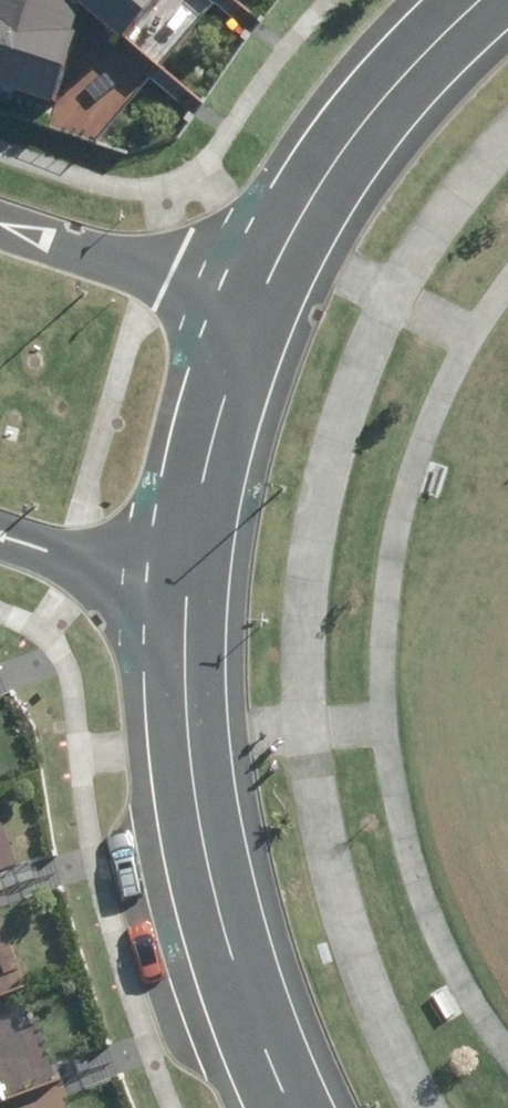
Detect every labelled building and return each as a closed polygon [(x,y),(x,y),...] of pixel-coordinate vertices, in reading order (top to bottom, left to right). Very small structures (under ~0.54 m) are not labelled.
[(52,99),(84,2),(125,35),(153,0),(0,0),(0,83),(52,99)]
